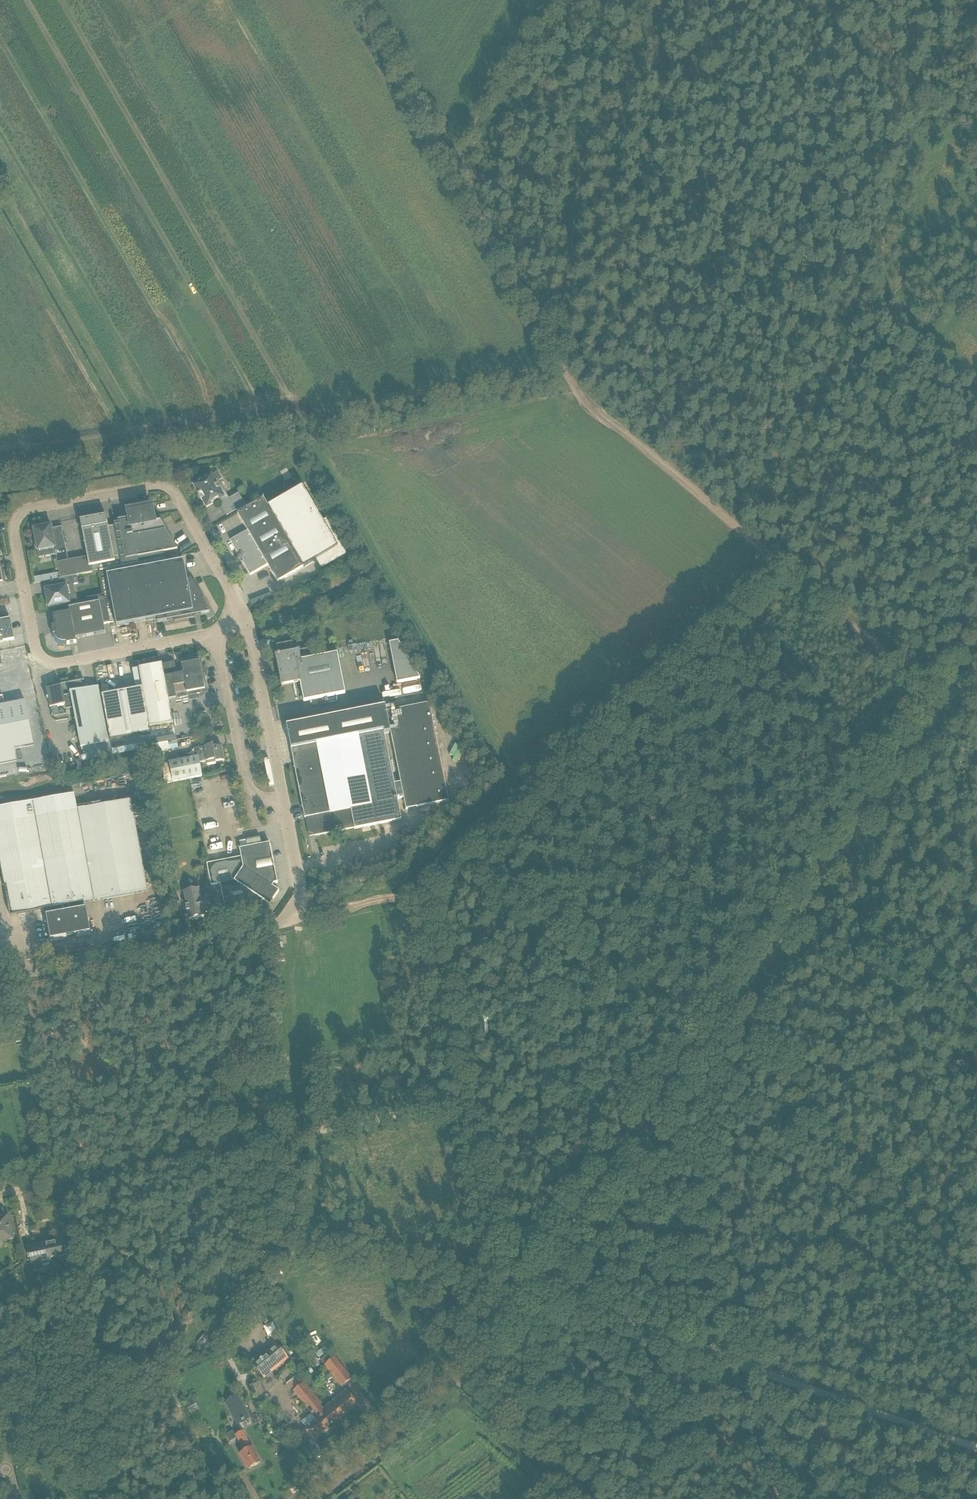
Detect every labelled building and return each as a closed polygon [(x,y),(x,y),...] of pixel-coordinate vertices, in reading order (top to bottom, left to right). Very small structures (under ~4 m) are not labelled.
[(958,247),(951,255),(956,258),(962,250),(958,247)] [(201,481),(194,485),(199,494),(198,494),(201,499),(202,499),(207,507),(219,499),(222,504),(221,504),(227,515),(236,510),(244,505),(238,494),(227,501),(212,475),(210,472),(200,478),(201,481)] [(247,530),(230,540),(239,555),(236,560),(240,562),(241,560),(250,575),(267,565),(278,583),(286,578),(304,567),(316,560),(322,570),(344,557),(303,487),(268,507),(263,498),(246,508),(237,513),(247,530)] [(164,553),(178,550),(161,521),(158,521),(157,515),(153,516),(152,506),(128,511),(130,521),(114,523),(122,567),(166,559),(164,553)] [(122,567),(114,526),(108,527),(108,525),(107,525),(107,523),(108,522),(106,515),(102,516),(93,517),(80,520),(81,527),(82,527),(89,567),(92,566),(93,572),(122,567)] [(51,526),(51,525),(41,527),(41,525),(35,526),(36,528),(33,529),(35,536),(37,543),(35,543),(36,549),(38,548),(38,550),(39,558),(56,554),(56,551),(66,549),(62,527),(52,529),(51,526)] [(107,575),(117,626),(157,619),(158,623),(167,621),(167,619),(174,618),(174,621),(195,617),(194,614),(201,613),(201,614),(210,613),(200,600),(204,598),(194,580),(188,584),(184,560),(107,575)] [(48,595),(44,596),(46,605),(47,605),(48,605),(48,607),(69,603),(69,604),(68,605),(77,603),(76,593),(75,593),(75,594),(68,595),(66,586),(78,584),(77,575),(60,579),(59,579),(61,587),(47,589),(48,595)] [(88,598),(88,599),(89,604),(69,608),(70,612),(53,615),(55,626),(52,626),(54,635),(55,634),(56,636),(56,638),(57,639),(57,640),(58,641),(59,641),(60,642),(61,642),(62,643),(63,643),(64,643),(67,642),(67,644),(76,642),(76,638),(106,632),(104,624),(109,623),(110,623),(105,595),(88,598)] [(2,637),(3,641),(13,639),(10,620),(8,620),(7,614),(0,615),(0,638),(2,637)] [(422,675),(404,638),(382,648),(388,659),(391,658),(404,684),(422,675)] [(275,655),(276,657),(281,686),(300,682),(304,702),(345,693),(338,653),(312,658),(310,648),(295,651),(293,641),(276,645),(278,654),(278,655),(275,655)] [(376,641),(369,642),(372,655),(379,654),(376,641)] [(354,645),(356,655),(363,654),(362,643),(354,645)] [(183,673),(177,675),(175,662),(162,665),(162,664),(139,668),(150,727),(173,723),(168,697),(180,695),(180,698),(208,693),(201,657),(181,661),(183,673)] [(65,704),(65,702),(72,701),(81,748),(110,743),(99,687),(83,690),(81,680),(61,684),(61,686),(45,688),(47,699),(48,698),(50,707),(65,704)] [(17,761),(14,749),(34,745),(25,701),(5,705),(3,695),(0,696),(0,764),(17,761)] [(406,810),(449,801),(429,703),(387,711),(386,706),(286,726),(294,762),(301,802),(305,818),(306,818),(308,831),(315,835),(353,828),(354,828),(355,829),(402,820),(397,798),(403,797),(406,810)] [(169,763),(161,764),(164,783),(202,776),(200,762),(207,761),(207,764),(224,761),(222,746),(214,748),(213,745),(204,747),(205,753),(194,755),(195,757),(169,762),(169,763)] [(156,746),(148,747),(150,759),(159,757),(157,751),(156,746)] [(9,906),(10,916),(147,891),(131,799),(77,809),(74,794),(0,807),(0,860),(9,906)] [(207,864),(211,885),(220,883),(224,904),(226,913),(262,906),(261,902),(263,900),(266,902),(272,901),(279,891),(272,886),(274,883),(278,883),(269,843),(260,845),(239,849),(241,857),(207,864)] [(184,891),(187,909),(189,919),(205,916),(204,912),(213,911),(210,895),(197,897),(195,889),(184,891)] [(46,915),(51,939),(91,932),(86,908),(46,915)] [(14,1239),(8,1214),(0,1216),(0,1242),(14,1239)] [(68,1255),(64,1238),(27,1246),(32,1266),(51,1262),(51,1259),(68,1255)] [(560,1320),(556,1320),(556,1322),(555,1322),(555,1325),(556,1325),(555,1327),(556,1328),(556,1327),(559,1327),(559,1328),(560,1328),(560,1327),(564,1328),(565,1328),(565,1327),(567,1326),(567,1325),(567,1323),(567,1322),(565,1320),(564,1320),(560,1320),(561,1320),(560,1320)] [(316,1331),(309,1334),(314,1346),(320,1343),(316,1331)] [(276,1343),(251,1364),(264,1379),(289,1358),(276,1343)] [(324,1365),(342,1387),(352,1378),(334,1357),(324,1365)] [(322,1409),(323,1409),(319,1405),(321,1404),(304,1382),(293,1391),(316,1419),(305,1428),(315,1440),(334,1424),(322,1409)] [(163,1393),(172,1409),(181,1404),(172,1389),(163,1393)] [(346,1389),(323,1409),(322,1409),(334,1424),(359,1404),(346,1389)] [(191,1395),(184,1398),(188,1406),(187,1406),(191,1413),(199,1409),(191,1395)] [(237,1397),(226,1403),(237,1423),(249,1417),(237,1397)] [(180,1431),(169,1437),(173,1443),(183,1437),(180,1431)] [(235,1435),(244,1451),(239,1453),(248,1469),(260,1463),(256,1454),(254,1451),(252,1446),(251,1447),(242,1431),(235,1435)]
